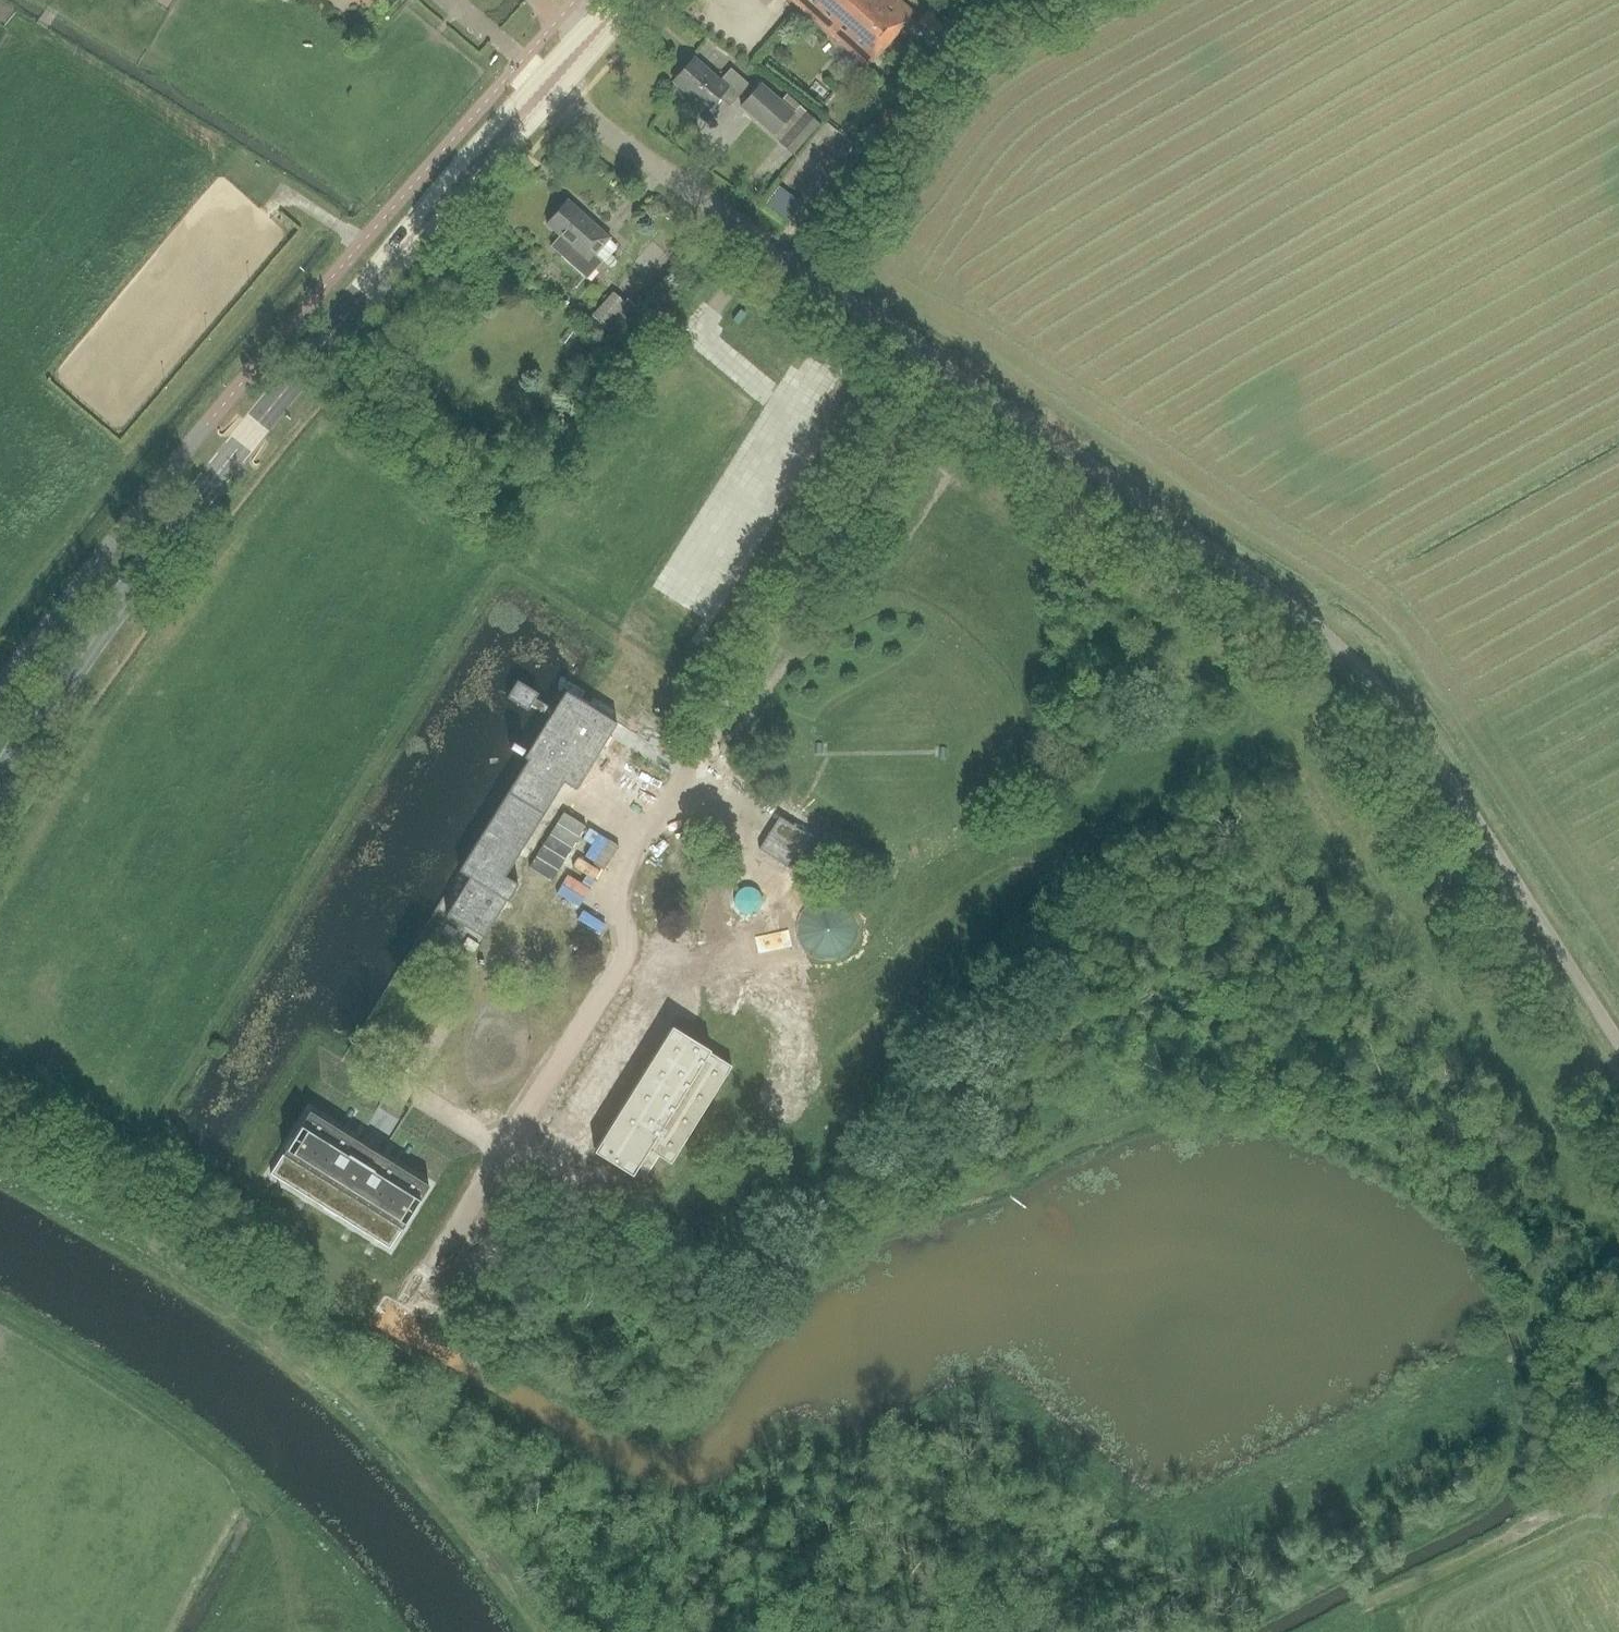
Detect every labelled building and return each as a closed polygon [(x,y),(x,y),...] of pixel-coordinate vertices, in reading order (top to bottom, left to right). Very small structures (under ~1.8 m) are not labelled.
[(917,14),(902,0),(793,0),(869,68),(917,14)] [(721,97),(732,106),(751,85),(733,69),(722,82),(696,59),(677,81),(711,110),(721,97)] [(741,106),(775,136),(795,111),(761,82),(741,106)] [(888,104),(871,125),(885,136),(902,116),(888,104)] [(809,121),(803,116),(781,141),(795,154),(821,123),(813,116),(809,121)] [(597,255),(613,238),(571,200),(550,224),(563,236),(553,246),(589,279),(605,262),(597,255)] [(613,291),(596,311),(593,315),(617,335),(626,324),(640,308),(628,297),(624,301),(613,291)] [(531,711),(541,695),(520,681),(510,697),(531,711)] [(578,790),(619,724),(567,692),(526,759),(530,761),(461,872),(471,878),(449,915),(486,938),(508,903),(512,903),(523,886),(509,877),(567,783),(578,790)] [(815,838),(780,817),(760,849),(795,871),(815,838)] [(764,902),(752,883),(732,895),(744,914),(764,902)] [(448,924),(444,931),(454,937),(458,930),(448,924)] [(479,944),(469,937),(465,944),(475,951),(479,944)] [(672,1163),(731,1066),(709,1052),(712,1049),(674,1026),(597,1153),(634,1176),(635,1173),(651,1183),(654,1179),(648,1176),(660,1155),(672,1163)] [(391,1251),(431,1188),(311,1114),(272,1175),(391,1251)]
